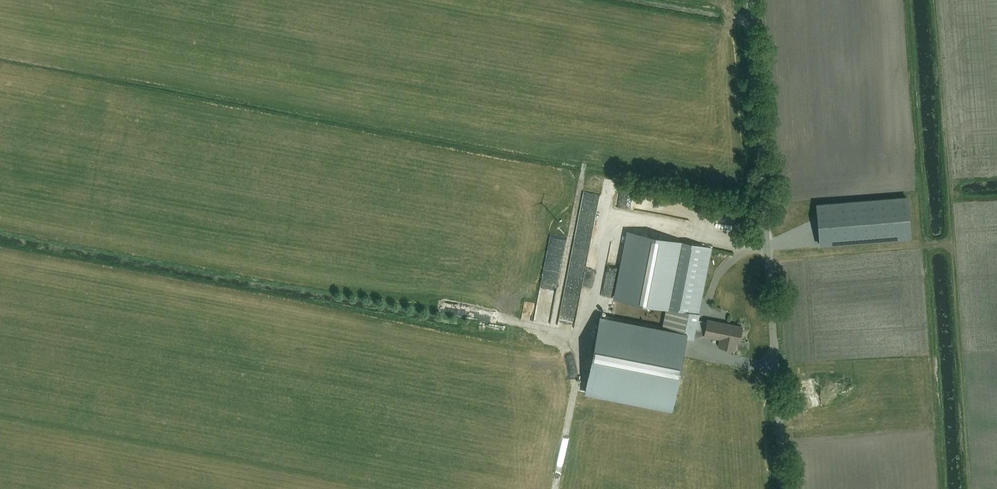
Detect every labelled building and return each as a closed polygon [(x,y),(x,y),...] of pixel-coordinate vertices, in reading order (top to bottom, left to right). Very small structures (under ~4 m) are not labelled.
[(592,231),(599,197),(582,194),(574,231),(585,234),(585,229),(592,231)] [(907,198),(817,205),(820,245),(910,238),(907,198)] [(662,329),(601,316),(586,392),(670,410),(686,336),(693,338),(704,335),(704,336),(720,339),(718,347),(734,350),(736,342),(739,343),(742,327),(707,320),(705,331),(695,330),(698,315),(711,250),(629,233),(616,298),(666,308),(662,329)]
